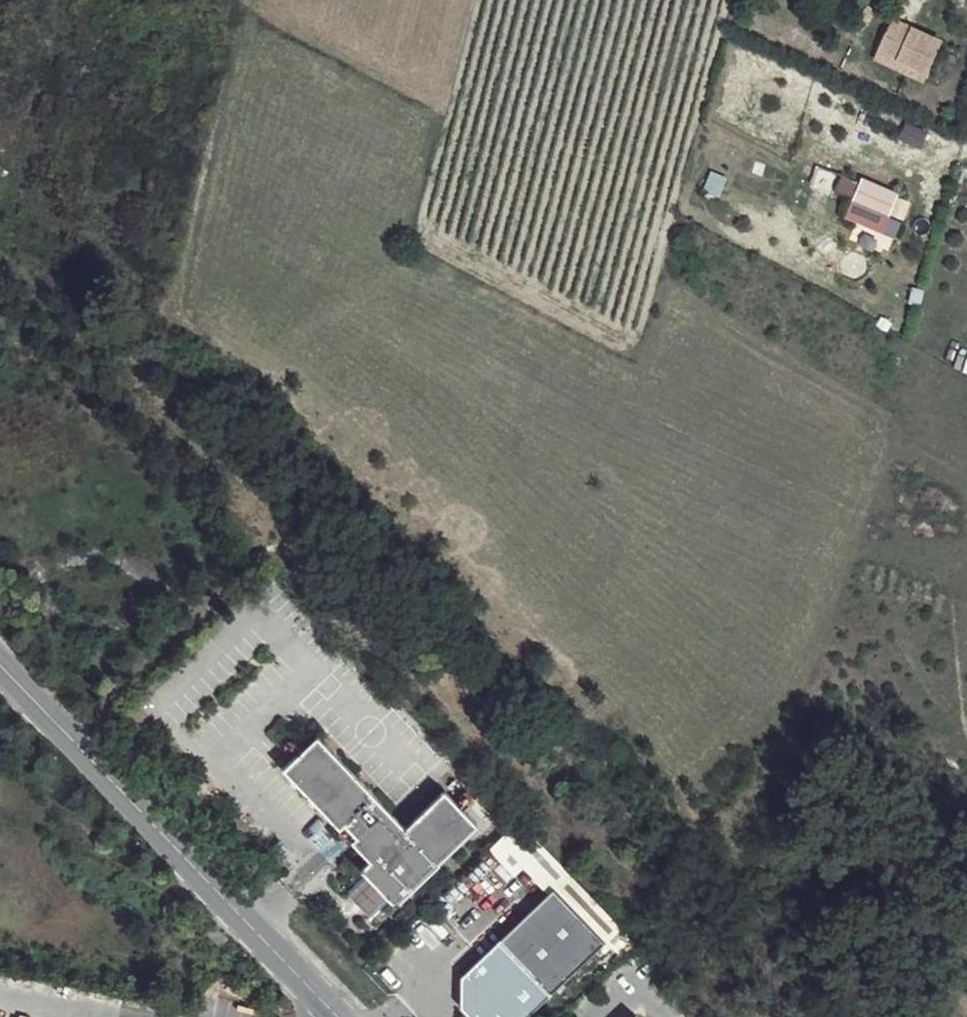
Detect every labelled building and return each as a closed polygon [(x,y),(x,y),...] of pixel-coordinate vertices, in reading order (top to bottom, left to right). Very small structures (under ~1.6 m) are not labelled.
[(944,41),(895,16),(876,51),(925,76),(944,41)] [(848,219),(887,228),(897,186),(857,176),(848,219)] [(299,786),(334,753),(317,735),(282,768),(299,786)] [(406,827),(334,753),(299,786),(338,827),(344,822),(355,833),(350,838),(368,857),(360,867),(394,902),(476,823),(445,790),(406,827)] [(394,902),(360,867),(341,885),(375,921),(394,902)] [(605,939),(556,887),(464,974),(465,1006),(475,1016),(526,1016),(605,939)]
